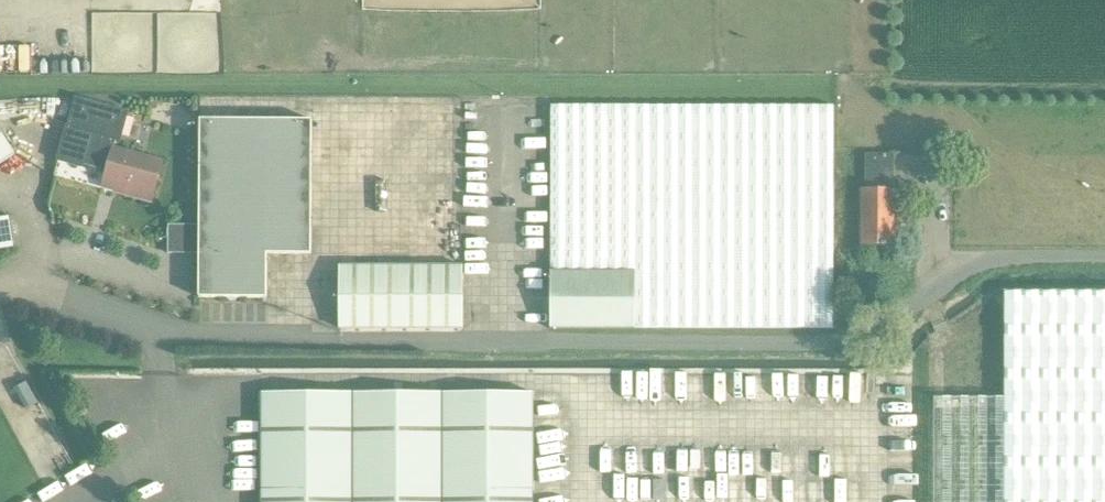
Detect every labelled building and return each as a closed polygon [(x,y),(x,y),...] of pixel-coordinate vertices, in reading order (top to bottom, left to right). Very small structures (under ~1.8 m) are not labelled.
[(152,198),(153,193),(162,161),(114,147),(116,139),(119,139),(128,108),(77,94),(69,123),(68,123),(59,155),(106,169),(103,178),(117,182),(115,187),(152,198)] [(636,271),(636,327),(636,330),(834,328),(833,106),(551,106),(551,271),(636,271)] [(312,120),(311,120),(200,119),(198,225),(168,225),(168,229),(167,229),(167,237),(167,253),(198,254),(198,298),(266,298),(266,254),(310,255),(312,120)] [(15,154),(0,132),(0,164),(15,154)] [(895,245),(895,181),(895,155),(864,154),(864,244),(895,245)] [(16,246),(12,216),(0,217),(0,248),(16,246)] [(462,328),(462,266),(339,266),(339,328),(462,328)] [(551,327),(636,327),(636,271),(551,271),(551,327)] [(1005,293),(1004,399),(933,398),(933,501),(1104,501),(1104,293),(1005,293)] [(262,501),(533,501),(533,393),(262,392),(262,501)]
